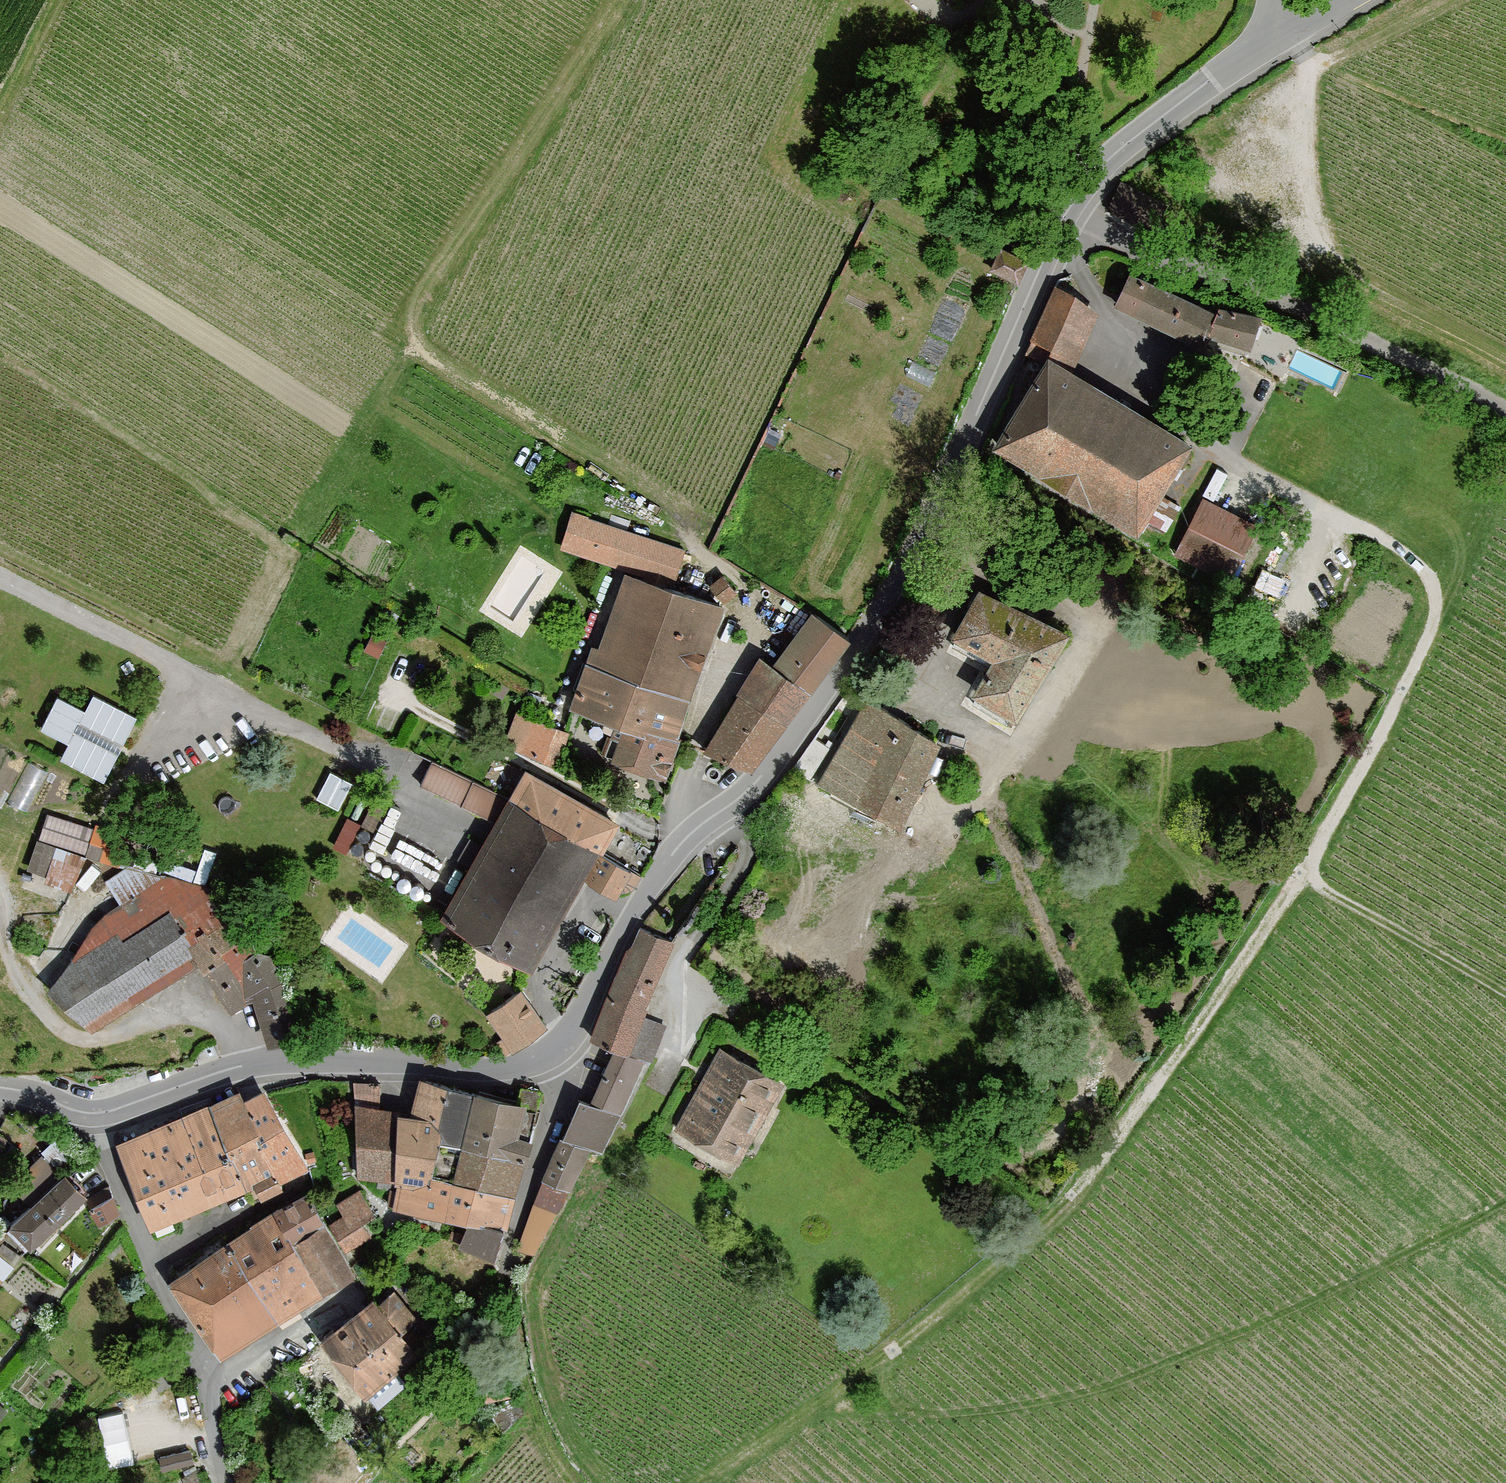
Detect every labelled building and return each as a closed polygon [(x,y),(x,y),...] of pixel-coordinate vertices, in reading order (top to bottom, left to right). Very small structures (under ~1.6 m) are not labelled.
[(1121,182),(1108,208),(1154,231),(1167,205),(1121,182)] [(1000,249),(992,268),(1018,279),(1026,261),(1000,249)] [(1136,281),(1124,306),(1205,342),(1208,334),(1251,349),(1261,321),(1225,313),(1221,320),(1136,281)] [(1070,370),(1097,315),(1059,297),(1032,352),(1070,370)] [(1050,368),(1000,452),(1141,534),(1191,450),(1067,378),(1050,368)] [(1252,521),(1203,497),(1179,547),(1227,571),(1252,521)] [(575,515),(564,546),(674,582),(684,550),(575,515)] [(597,650),(576,708),(629,726),(617,759),(666,776),(680,736),(724,609),(630,577),(604,653),(597,650)] [(737,593),(725,577),(714,586),(726,602),(737,593)] [(1060,640),(978,595),(953,642),(994,664),(974,700),(1015,722),(1060,640)] [(849,638),(812,613),(774,666),(761,658),(709,749),(750,766),(849,638)] [(942,744),(861,699),(815,782),(896,827),(942,744)] [(64,759),(105,779),(134,718),(96,700),(88,716),(59,701),(45,729),(72,742),(64,759)] [(569,735),(519,716),(508,745),(558,764),(569,735)] [(831,747),(815,737),(794,769),(811,778),(831,747)] [(514,805),(437,763),(427,781),(504,824),(514,805)] [(346,806),(360,779),(337,768),(323,796),(346,806)] [(504,824),(451,919),(535,966),(585,876),(619,893),(626,892),(632,890),(635,887),(642,875),(602,853),(619,824),(530,776),(514,805),(504,824)] [(370,823),(382,827),(390,803),(379,799),(370,823)] [(359,850),(365,816),(349,813),(343,848),(359,850)] [(94,832),(49,816),(42,837),(87,853),(94,832)] [(129,835),(97,824),(94,832),(87,853),(120,864),(128,837),(129,835)] [(169,850),(128,837),(120,864),(126,865),(142,870),(163,875),(164,872),(169,850)] [(37,838),(27,867),(45,874),(55,845),(37,838)] [(55,845),(45,874),(43,880),(70,889),(86,855),(55,845)] [(164,872),(197,880),(202,858),(169,850),(164,872)] [(126,865),(105,879),(124,907),(154,887),(142,870),(126,865)] [(163,875),(142,870),(154,887),(165,880),(163,875)] [(256,996),(272,1043),(299,1036),(285,983),(222,892),(165,880),(154,887),(124,907),(113,914),(95,930),(56,993),(92,1027),(203,959),(219,985),(230,1003),(233,1008),(256,996)] [(671,943),(642,931),(633,953),(630,952),(596,1042),(629,1054),(671,943)] [(520,993),(491,1013),(516,1048),(545,1027),(520,993)] [(665,1026),(647,1020),(634,1057),(652,1063),(665,1026)] [(778,1082),(719,1049),(676,1126),(735,1158),(778,1082)] [(642,1065),(616,1055),(596,1102),(621,1113),(642,1065)] [(396,1206),(453,1218),(479,1092),(423,1080),(415,1116),(402,1182),(396,1206)] [(402,1182),(415,1116),(381,1110),(381,1083),(357,1083),(358,1176),(402,1182)] [(473,1221),(464,1245),(499,1258),(507,1227),(543,1092),(525,1088),(522,1105),(479,1092),(453,1218),(473,1221)] [(307,1166),(267,1092),(247,1103),(243,1094),(215,1108),(122,1146),(154,1228),(260,1184),(266,1198),(284,1189),(280,1181),(307,1166)] [(620,1119),(583,1103),(568,1140),(588,1148),(605,1155),(620,1119)] [(588,1148),(568,1140),(563,1140),(547,1182),(571,1192),(588,1148)] [(31,1207),(63,1178),(41,1155),(10,1184),(31,1207)] [(86,1195),(67,1174),(63,1178),(31,1207),(13,1224),(12,1225),(32,1246),(86,1195)] [(534,1256),(571,1192),(547,1182),(520,1251),(534,1256)] [(277,1214),(176,1284),(227,1357),(355,1274),(327,1228),(311,1193),(277,1214)] [(348,1215),(331,1226),(346,1252),(372,1236),(363,1223),(375,1216),(361,1193),(342,1204),(348,1215)] [(100,1221),(116,1211),(110,1195),(92,1207),(100,1221)] [(0,1257),(0,1279),(10,1266),(0,1257)] [(375,1299),(327,1339),(367,1392),(416,1350),(398,1328),(414,1315),(397,1293),(380,1306),(375,1299)] [(110,1463),(141,1458),(133,1408),(102,1414),(110,1463)] [(158,1456),(162,1473),(194,1465),(190,1449),(158,1456)]
